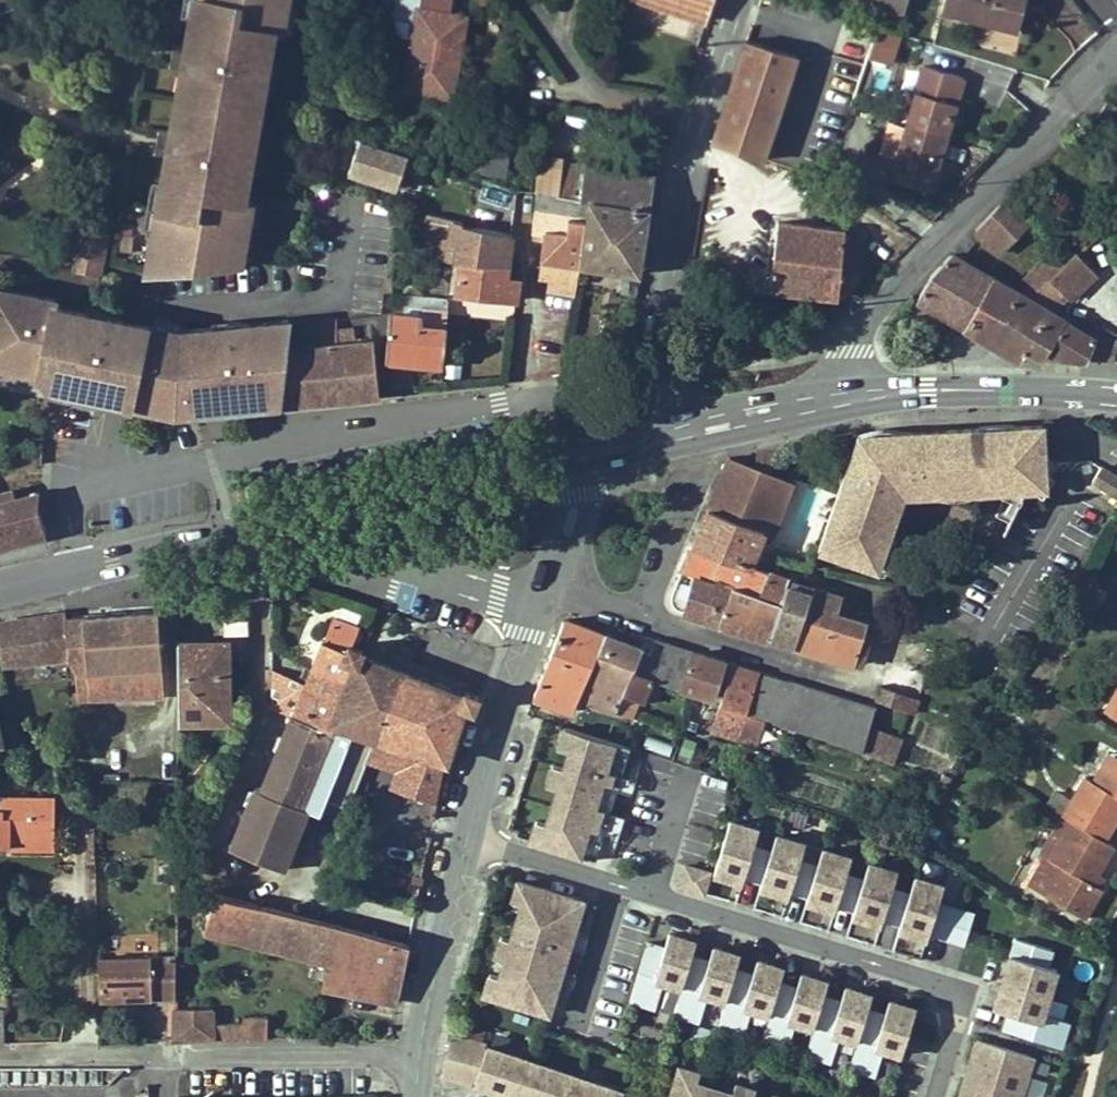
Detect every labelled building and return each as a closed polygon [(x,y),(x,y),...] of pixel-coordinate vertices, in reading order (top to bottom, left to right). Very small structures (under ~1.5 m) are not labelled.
[(274,31),(282,32),(288,0),(194,0),(186,46),(174,44),(169,67),(194,72),(183,134),(171,132),(159,129),(154,153),(166,156),(146,272),(242,263),(253,201),(245,200),(274,31)] [(459,61),(452,60),(460,15),(451,14),(420,8),(421,0),(399,0),(396,15),(418,19),(406,87),(452,95),(459,61)] [(454,0),(421,0),(420,8),(451,14),(454,0)] [(714,0),(643,0),(707,21),(714,0)] [(908,0),(864,0),(905,12),(908,0)] [(1024,0),(944,0),(941,11),(980,21),(974,45),(1015,54),(1020,31),(1016,30),(1024,0)] [(459,61),(467,16),(460,15),(452,60),(459,61)] [(892,62),(903,33),(878,24),(868,53),(892,62)] [(763,160),(798,56),(746,40),(712,143),(763,160)] [(946,133),(964,78),(924,66),(907,122),(946,133)] [(183,134),(194,72),(182,69),(171,132),(183,134)] [(929,189),(946,133),(907,122),(890,177),(929,189)] [(535,142),(537,134),(528,132),(526,140),(535,142)] [(345,171),(397,187),(407,152),(355,136),(345,171)] [(507,175),(511,147),(476,142),(471,169),(507,175)] [(962,160),(966,150),(951,145),(947,155),(962,160)] [(563,161),(564,156),(538,152),(533,190),(541,191),(559,193),(563,161)] [(643,272),(658,162),(638,160),(636,171),(563,161),(559,193),(541,191),(539,209),(573,214),(572,215),(588,218),(582,263),(643,272)] [(512,235),(517,190),(481,179),(471,226),(512,235)] [(999,253),(1033,219),(1010,195),(975,230),(999,253)] [(582,263),(588,218),(572,215),(573,214),(539,209),(536,229),(547,231),(546,239),(543,258),(582,263)] [(451,238),(453,220),(427,214),(422,233),(442,236),(451,238)] [(508,266),(512,235),(471,226),(463,224),(463,222),(453,220),(451,238),(442,236),(438,260),(453,262),(508,266)] [(856,266),(860,236),(845,235),(845,231),(778,222),(771,288),(839,295),(840,281),(851,282),(852,266),(856,266)] [(546,239),(547,231),(536,229),(535,238),(546,239)] [(100,274),(107,234),(78,230),(72,269),(100,274)] [(1063,264),(1051,251),(1044,257),(1057,271),(1063,264)] [(1046,310),(1064,293),(1069,298),(1070,299),(1096,274),(1077,252),(1063,264),(1057,271),(1028,299),(1018,292),(990,342),(1022,361),(1027,351),(1050,312),(1046,310)] [(990,342),(1018,292),(1028,299),(1057,271),(1044,257),(1012,289),(952,254),(932,275),(917,301),(990,342)] [(577,294),(582,263),(543,258),(542,269),(553,270),(552,278),(550,290),(577,294)] [(516,300),(519,281),(506,280),(508,266),(453,262),(450,293),(516,300)] [(552,278),(553,270),(542,269),(541,276),(552,278)] [(638,294),(640,283),(632,282),(631,293),(638,294)] [(1052,313),(1069,298),(1064,293),(1046,310),(1050,312),(1052,313)] [(289,327),(238,332),(239,338),(227,340),(226,333),(176,338),(51,314),(53,306),(0,295),(0,373),(35,380),(66,387),(63,399),(172,421),(278,411),(285,356),(289,327)] [(448,310),(448,300),(407,296),(407,306),(448,310)] [(442,365),(448,310),(407,306),(406,314),(390,313),(385,360),(442,365)] [(1116,338),(1116,336),(1091,323),(1087,334),(1052,313),(1050,312),(1027,351),(1044,360),(1050,350),(1064,359),(1112,361),(1116,338)] [(381,391),(375,338),(357,339),(356,333),(340,335),(339,329),(339,315),(310,318),(311,344),(285,356),(278,411),(381,391)] [(460,378),(462,364),(447,363),(445,376),(460,378)] [(907,432),(858,434),(849,460),(909,481),(907,488),(925,495),(928,488),(972,486),(989,492),(1000,482),(1046,480),(1043,425),(952,429),(940,432),(930,433),(920,433),(907,432)] [(406,438),(394,440),(396,453),(408,451),(406,438)] [(793,483),(767,472),(756,468),(729,457),(708,508),(765,530),(764,532),(773,536),(793,483)] [(897,491),(907,488),(909,481),(849,460),(831,510),(843,514),(853,486),(866,480),(878,484),(879,481),(892,486),(891,489),(897,491)] [(1101,467),(1092,481),(1116,496),(1116,477),(1101,467)] [(831,510),(818,549),(870,567),(876,551),(883,553),(890,531),(884,529),(897,491),(891,489),(892,486),(879,481),(878,484),(866,480),(853,486),(843,514),(831,510)] [(11,488),(0,490),(0,499),(13,496),(11,488)] [(48,530),(39,490),(13,496),(0,499),(0,542),(48,530)] [(765,530),(708,508),(692,547),(724,557),(716,579),(733,585),(759,594),(768,571),(751,564),(764,532),(765,530)] [(725,607),(733,585),(716,579),(724,557),(692,547),(682,572),(697,577),(685,614),(712,622),(718,605),(725,607)] [(1096,581),(1078,570),(1076,575),(1093,586),(1096,581)] [(771,639),(787,585),(789,580),(768,571),(759,594),(733,585),(725,607),(718,605),(712,622),(771,639)] [(811,594),(813,588),(789,580),(787,585),(811,594)] [(795,646),(811,594),(787,585),(771,639),(795,646)] [(837,615),(842,597),(813,588),(811,594),(795,646),(854,664),(867,624),(837,615)] [(1077,602),(1064,595),(1061,600),(1064,602),(1059,611),(1069,616),(1077,602)] [(1091,610),(1077,602),(1069,616),(1083,625),(1091,610)] [(164,695),(158,610),(82,616),(86,669),(75,669),(78,698),(129,697),(157,696),(164,695)] [(67,635),(66,617),(66,613),(0,623),(0,652),(2,664),(69,658),(67,635)] [(86,669),(82,616),(66,617),(67,635),(69,658),(75,669),(86,669)] [(334,723),(357,664),(361,655),(363,650),(351,645),(357,627),(334,619),(326,642),(322,640),(305,683),(291,716),(330,732),(334,723)] [(579,698),(605,635),(564,619),(533,696),(573,711),(579,698)] [(643,675),(651,654),(642,651),(642,650),(605,635),(579,698),(616,712),(624,693),(640,700),(644,701),(654,679),(643,675)] [(681,689),(692,653),(656,641),(651,654),(643,675),(654,679),(681,689)] [(220,689),(220,657),(203,657),(203,642),(177,642),(178,723),(203,722),(203,712),(229,712),(229,689),(220,689)] [(229,689),(229,642),(203,642),(203,657),(220,657),(220,689),(229,689)] [(708,698),(720,662),(692,653),(681,689),(708,698)] [(375,737),(402,672),(361,655),(357,664),(334,723),(352,729),(374,736),(375,737)] [(715,731),(738,738),(746,714),(747,710),(759,674),(733,666),(713,725),(715,731)] [(291,716),(305,683),(272,669),(271,707),(291,716)] [(446,760),(462,706),(474,711),(479,697),(465,691),(463,696),(402,672),(375,737),(420,752),(446,760)] [(774,718),(786,682),(759,674),(747,710),(774,718)] [(801,729),(814,691),(786,682),(774,718),(773,722),(801,731),(801,729)] [(919,700),(882,687),(878,698),(899,705),(898,707),(915,713),(919,700)] [(869,727),(875,709),(814,691),(801,729),(830,739),(830,741),(861,751),(869,727)] [(633,718),(640,700),(624,693),(616,712),(633,718)] [(157,709),(157,696),(129,697),(130,710),(157,709)] [(1116,719),(1116,696),(1107,713),(1116,719)] [(229,722),(229,712),(203,712),(203,722),(229,722)] [(738,738),(756,744),(764,720),(746,714),(738,738)] [(328,790),(352,729),(334,723),(330,732),(291,716),(261,791),(303,808),(309,792),(320,797),(328,790)] [(610,741),(557,724),(552,740),(563,743),(558,759),(547,756),(541,776),(551,780),(540,816),(530,813),(523,835),(575,851),(610,741)] [(902,740),(869,727),(861,751),(892,763),(902,740)] [(352,799),(374,736),(352,729),(328,790),(352,799)] [(420,752),(375,737),(367,761),(411,776),(420,752)] [(638,740),(630,738),(628,744),(636,746),(638,740)] [(690,756),(696,743),(686,739),(681,752),(690,756)] [(1098,785),(1114,756),(1109,753),(1092,782),(1098,785)] [(1114,756),(1098,785),(1092,782),(1084,777),(1061,815),(1105,841),(1116,820),(1116,757),(1114,756)] [(950,777),(943,774),(941,780),(947,783),(950,777)] [(296,839),(298,820),(303,822),(308,810),(303,808),(261,791),(255,788),(230,849),(284,870),(296,839)] [(55,798),(0,797),(0,806),(0,846),(7,846),(7,837),(54,837),(55,798)] [(1053,830),(1060,818),(1051,813),(1043,825),(1053,830)] [(1099,874),(1114,846),(1105,841),(1061,815),(1060,818),(1053,830),(1058,834),(1045,857),(1062,867),(1045,896),(1085,919),(1102,889),(1099,887),(1093,884),(1099,874)] [(928,823),(920,837),(932,844),(941,830),(928,823)] [(753,850),(759,833),(732,825),(715,879),(716,879),(742,887),(744,882),(763,888),(773,856),(753,850)] [(1045,857),(1058,834),(1053,830),(1039,854),(1045,857)] [(54,848),(54,837),(7,837),(7,847),(54,848)] [(799,864),(804,847),(778,839),(773,856),(763,888),(761,893),(787,901),(789,896),(809,902),(819,870),(799,864)] [(844,878),(849,861),(824,853),(819,870),(809,902),(807,907),(833,915),(834,910),(855,916),(865,884),(844,878)] [(1045,896),(1062,867),(1045,857),(1028,886),(1045,896)] [(890,892),(895,875),(870,867),(865,884),(855,916),(853,921),(878,929),(880,924),(901,930),(911,898),(890,892)] [(710,899),(716,879),(715,879),(690,871),(684,891),(710,899)] [(1099,887),(1105,877),(1099,874),(1093,884),(1099,887)] [(935,905),(940,889),(916,881),(911,898),(901,930),(900,935),(924,943),(925,938),(959,948),(969,916),(935,905)] [(584,907),(516,886),(510,907),(531,913),(521,945),(500,938),(494,959),(515,965),(509,986),(488,980),(481,1001),(549,1021),(584,907)] [(398,1002),(410,945),(311,917),(216,895),(205,929),(335,963),(360,970),(355,993),(398,1002)] [(692,959),(697,943),(672,936),(668,952),(658,983),(662,984),(683,990),(692,959)] [(1015,940),(1003,982),(1048,995),(1049,996),(1056,970),(1047,967),(1052,952),(1015,940)] [(648,946),(631,1003),(654,1010),(662,984),(658,983),(668,952),(648,946)] [(736,972),(741,957),(716,949),(712,965),(702,996),(706,998),(726,1004),(736,972)] [(175,998),(176,956),(98,958),(99,1000),(131,999),(130,994),(144,994),(144,999),(175,998)] [(683,990),(674,1017),(698,1024),(706,998),(702,996),(712,965),(692,959),(683,990)] [(355,993),(360,970),(335,963),(329,988),(355,993)] [(780,986),(785,970),(760,963),(756,978),(746,1010),(750,1011),(771,1017),(780,986)] [(726,1004),(718,1030),(742,1037),(750,1011),(746,1010),(756,978),(736,972),(726,1004)] [(824,999),(829,984),(805,976),(800,992),(790,1023),(794,1024),(815,1031),(824,999)] [(1005,1030),(1061,1047),(1069,1021),(1042,1013),(1048,995),(1003,982),(994,1008),(1010,1013),(1005,1030)] [(771,1017),(763,1043),(786,1051),(794,1024),(790,1023),(800,992),(780,986),(771,1017)] [(869,1013),(873,997),(849,989),(844,1005),(834,1036),(838,1038),(859,1044),(869,1013)] [(815,1031),(807,1057),(830,1064),(838,1038),(834,1036),(844,1005),(824,999),(815,1031)] [(913,1026),(917,1010),(893,1003),(888,1019),(878,1050),(882,1051),(903,1057),(913,1026)] [(267,1039),(268,1017),(244,1016),(244,1022),(213,1024),(212,1008),(175,1008),(174,1040),(214,1038),(267,1039)] [(859,1044),(851,1070),(874,1077),(882,1051),(878,1050),(888,1019),(869,1013),(859,1044)] [(625,1091),(486,1043),(451,1036),(444,1072),(526,1096),(623,1096),(625,1091)] [(977,1043),(960,1096),(1026,1096),(1037,1062),(977,1043)] [(699,1088),(703,1078),(682,1071),(673,1096),(729,1096),(699,1088)] [(760,1095),(739,1089),(737,1096),(759,1096),(760,1095)]
